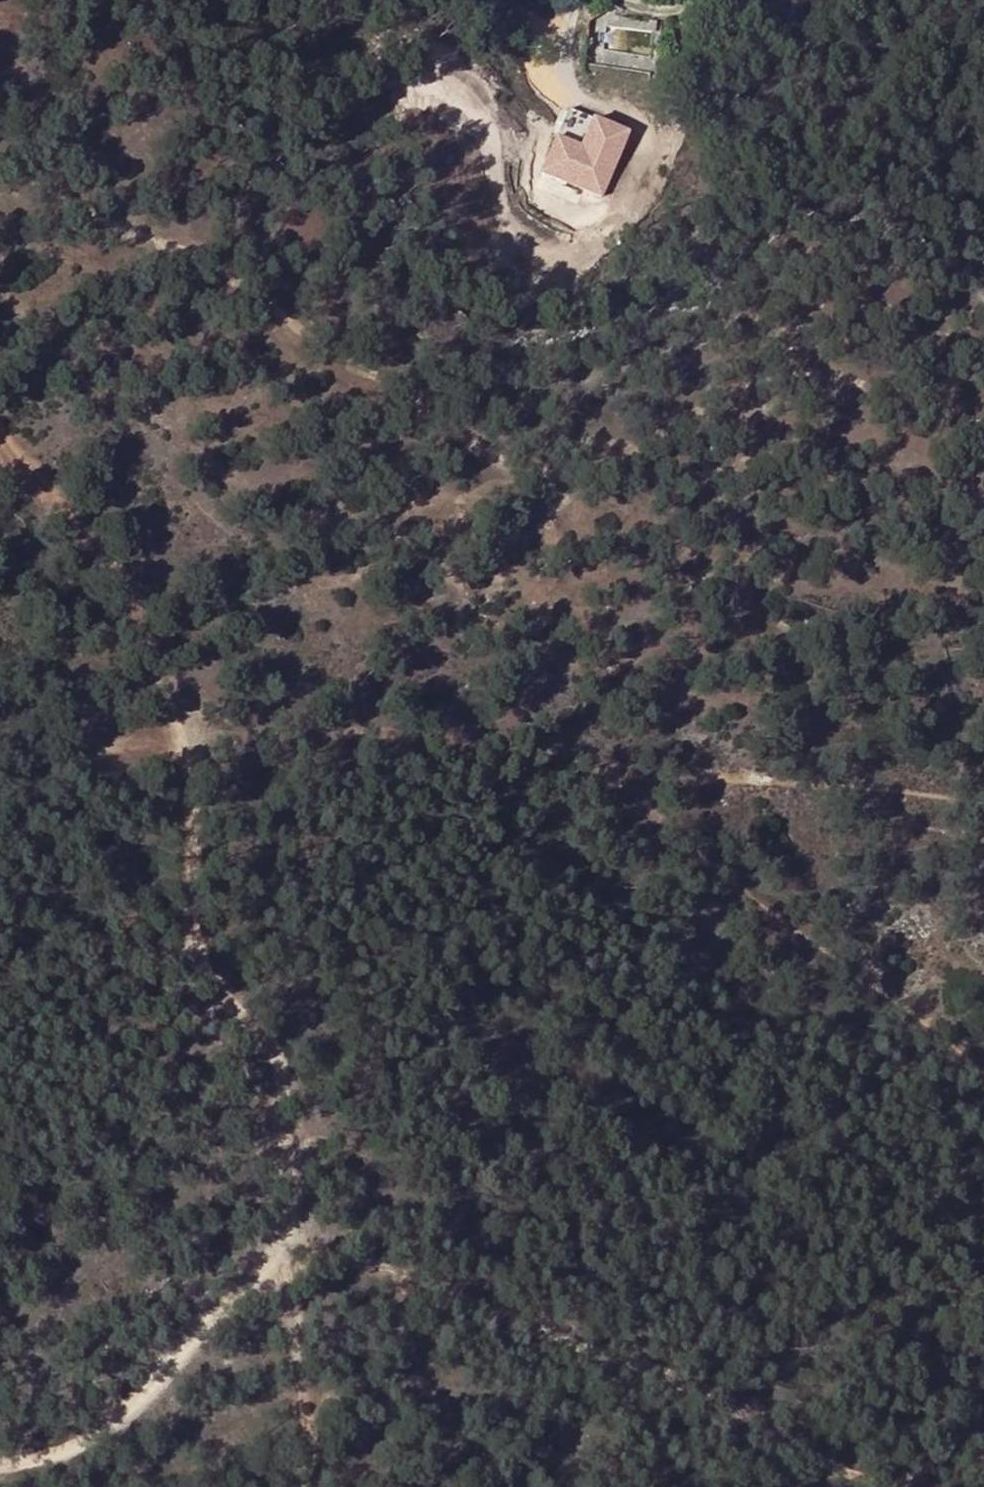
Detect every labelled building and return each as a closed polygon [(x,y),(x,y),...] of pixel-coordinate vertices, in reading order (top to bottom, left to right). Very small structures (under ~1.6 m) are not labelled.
[(562,131),(585,135),(589,110),(566,106),(562,131)] [(594,112),(583,139),(558,130),(543,171),(608,195),(633,127),(594,112)]
